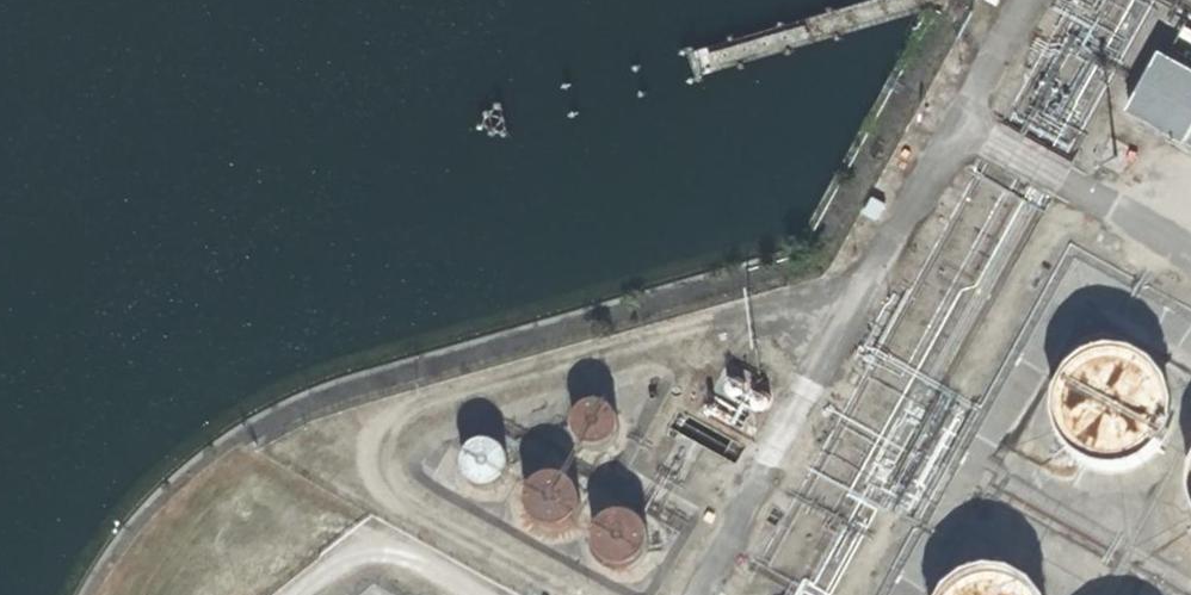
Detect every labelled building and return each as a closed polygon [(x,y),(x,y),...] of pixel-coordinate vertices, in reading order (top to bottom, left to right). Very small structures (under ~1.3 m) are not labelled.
[(1190,128),(1190,64),(1163,48),(1131,106),(1186,136),(1190,128)] [(1086,371),(1068,383),(1056,400),(1051,423),(1055,445),(1067,463),(1088,477),(1107,480),(1130,476),(1147,464),(1161,443),(1165,424),(1160,401),(1148,384),(1129,371),(1108,367),(1086,371)] [(570,465),(579,458),(583,449),(584,439),(581,430),(575,423),(567,419),(556,418),(546,421),(540,427),(535,435),(534,445),(537,454),(544,462),(551,466),(562,467),(570,465)] [(491,496),(500,489),(504,480),(505,471),(502,461),(496,454),(488,450),(477,449),(467,452),(461,458),(456,466),(456,476),(458,485),(465,493),(472,497),(483,498),(491,496)] [(561,536),(570,529),(575,519),(576,507),(572,496),(565,488),(554,482),(544,482),(532,486),(524,493),(520,501),(518,514),(521,524),(529,534),(537,538),(551,540),(561,536)] [(630,574),(639,567),(644,557),(645,545),(641,534),(634,526),(623,520),(613,520),(601,524),(593,531),(589,539),(587,552),(590,563),(598,572),(606,576),(620,578),(630,574)] [(886,594),(914,594),(923,578),(906,570),(895,593),(888,590),(886,594)] [(949,594),(1016,594),(1004,587),(983,583),(961,587),(949,594)]
